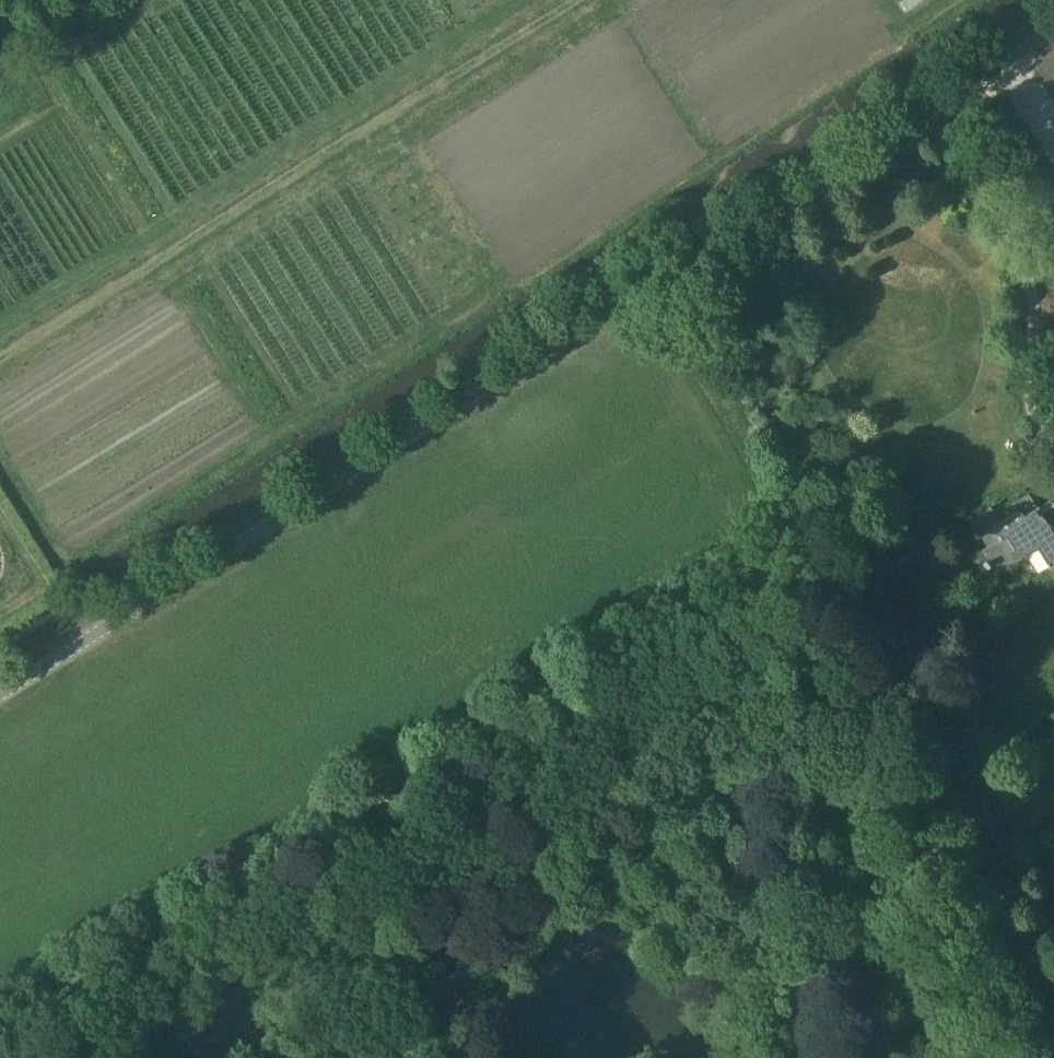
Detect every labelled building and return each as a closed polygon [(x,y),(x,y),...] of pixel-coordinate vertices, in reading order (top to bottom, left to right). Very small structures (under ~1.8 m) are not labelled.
[(968,520),(969,521),(978,536),(980,535),(987,546),(984,548),(979,551),(980,554),(995,576),(1027,556),(1025,553),(1036,546),(1040,543),(1047,554),(1043,557),(1050,568),(1053,565),(1053,532),(1049,524),(1052,522),(1053,521),(1053,504),(1052,500),(1050,498),(1040,504),(1037,507),(1036,506),(1030,495),(1028,492),(995,513),(991,506),(968,520)]
